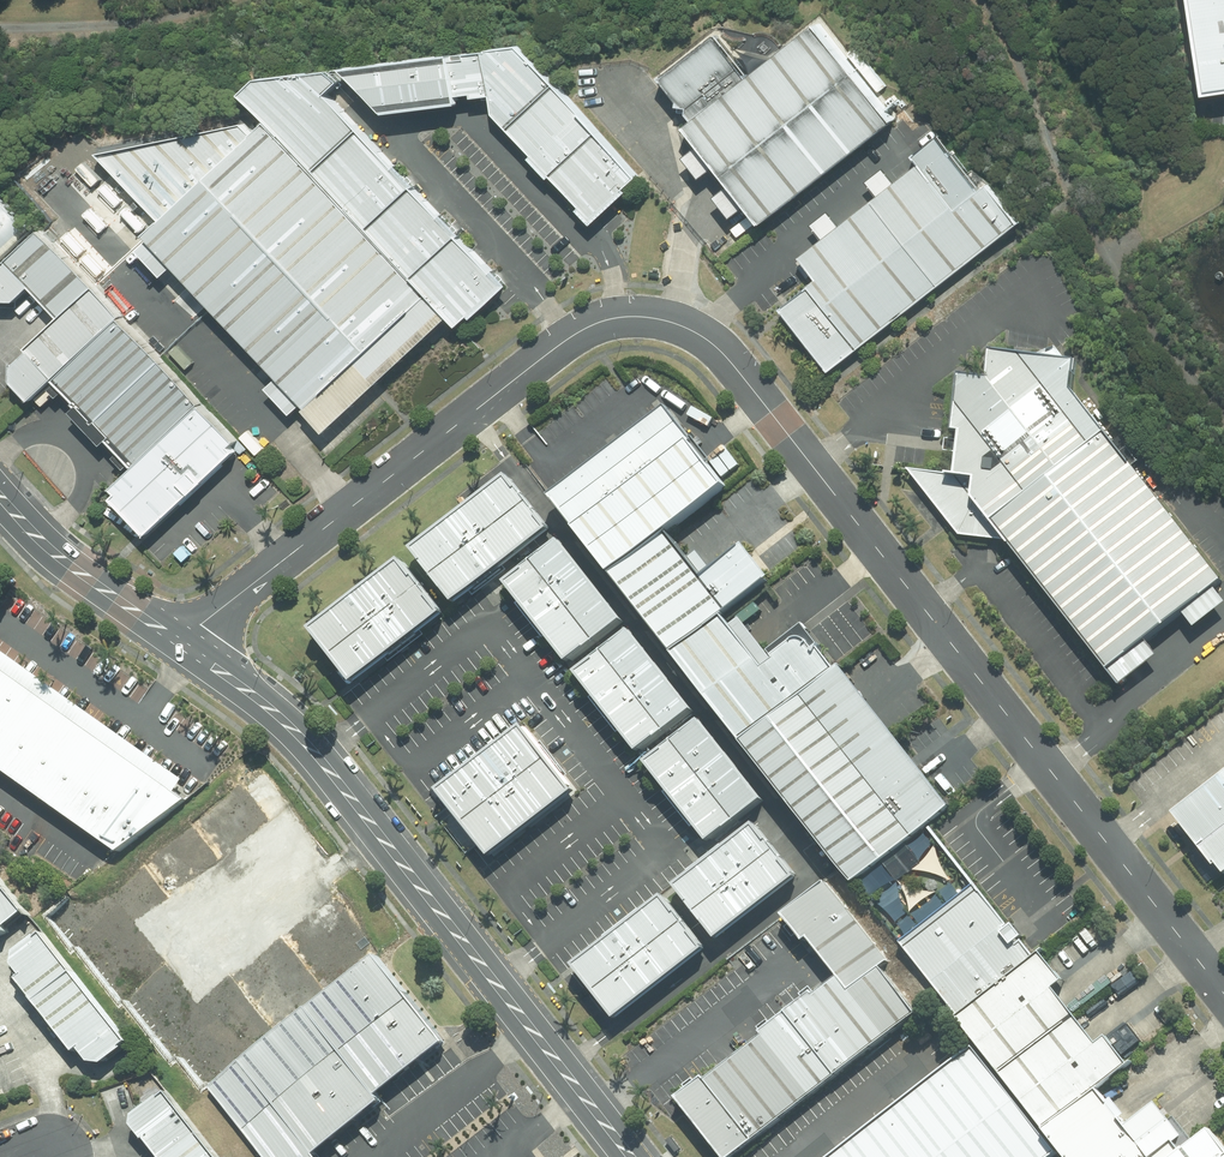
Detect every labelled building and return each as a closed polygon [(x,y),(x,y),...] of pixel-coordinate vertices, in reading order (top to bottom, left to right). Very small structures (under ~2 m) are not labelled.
[(1211,95),(1223,93),(1223,0),(1195,0),(1211,95)] [(904,125),(823,19),(747,76),(715,34),(660,75),(691,116),(679,126),(761,233),(904,125)] [(570,89),(540,56),(368,76),(405,118),(505,102),(514,126),(610,235),(660,191),(570,89)] [(169,229),(155,243),(328,428),(456,314),(462,322),(509,283),(332,89),(348,78),(339,66),(263,75),(248,89),(259,106),(271,121),(259,134),(244,121),(102,150),(169,229)] [(968,170),(940,135),(912,157),(920,167),(799,263),(818,286),(788,311),(836,371),(1022,222),(990,182),(983,188),(968,170)] [(0,215),(0,268),(34,238),(8,208),(0,215)] [(101,291),(52,235),(0,281),(0,294),(6,302),(25,306),(44,289),(69,318),(101,291)] [(25,386),(43,402),(68,381),(131,324),(101,291),(69,318),(31,353),(39,359),(24,374),(25,386)] [(125,493),(162,534),(251,456),(131,324),(68,381),(148,472),(125,493)] [(1125,693),(1164,663),(1154,651),(1189,622),(1202,635),(1223,616),(1223,600),(1222,598),(1223,596),(1223,584),(1091,401),(1093,377),(1013,367),(1009,393),(982,391),(966,484),(917,480),(962,544),(1004,543),(1125,693)] [(686,422),(569,514),(626,587),(682,543),(743,495),(686,422)] [(562,541),(520,486),(426,558),(469,613),(562,541)] [(626,587),(740,733),(755,753),(850,681),(824,648),(786,678),(741,620),(782,589),(756,556),(716,587),(682,543),(626,587)] [(635,628),(574,550),(519,592),(581,671),(635,628)] [(460,624),(418,568),(325,639),(367,694),(460,624)] [(706,720),(644,640),(589,682),(651,762),(706,720)] [(176,794),(184,782),(0,651),(0,670),(176,794)] [(0,670),(0,769),(119,854),(186,802),(176,794),(0,670)] [(755,753),(862,892),(965,813),(859,674),(850,681),(755,753)] [(774,809),(711,726),(655,768),(717,851),(774,809)] [(581,795),(531,731),(448,794),(497,859),(581,795)] [(1223,875),(1223,789),(1182,821),(1223,875)] [(810,887),(768,834),(685,899),(727,952),(810,887)] [(8,934),(6,929),(28,913),(0,878),(0,937),(8,934)] [(918,1015),(885,978),(900,967),(839,888),(793,923),(839,983),(686,1098),(724,1156),(737,1156),(918,1015)] [(1038,973),(981,902),(913,955),(971,1026),(1038,973)] [(716,961),(675,905),(583,973),(624,1029),(716,961)] [(104,1066),(131,1043),(42,934),(16,954),(13,969),(91,1064),(104,1066)] [(316,1156),(384,1104),(378,1097),(445,1045),(379,958),(209,1091),(260,1156),(317,1156),(316,1156)] [(1171,1124),(1134,1152),(1095,1100),(1130,1074),(1120,1060),(1111,1066),(1038,973),(971,1026),(978,1049),(1070,1156),(1196,1156),(1171,1124)] [(978,1049),(842,1156),(1070,1156),(978,1049)] [(183,1110),(176,1099),(143,1123),(168,1156),(217,1156),(183,1110)] [(1215,1146),(1200,1156),(1223,1156),(1215,1146)]
